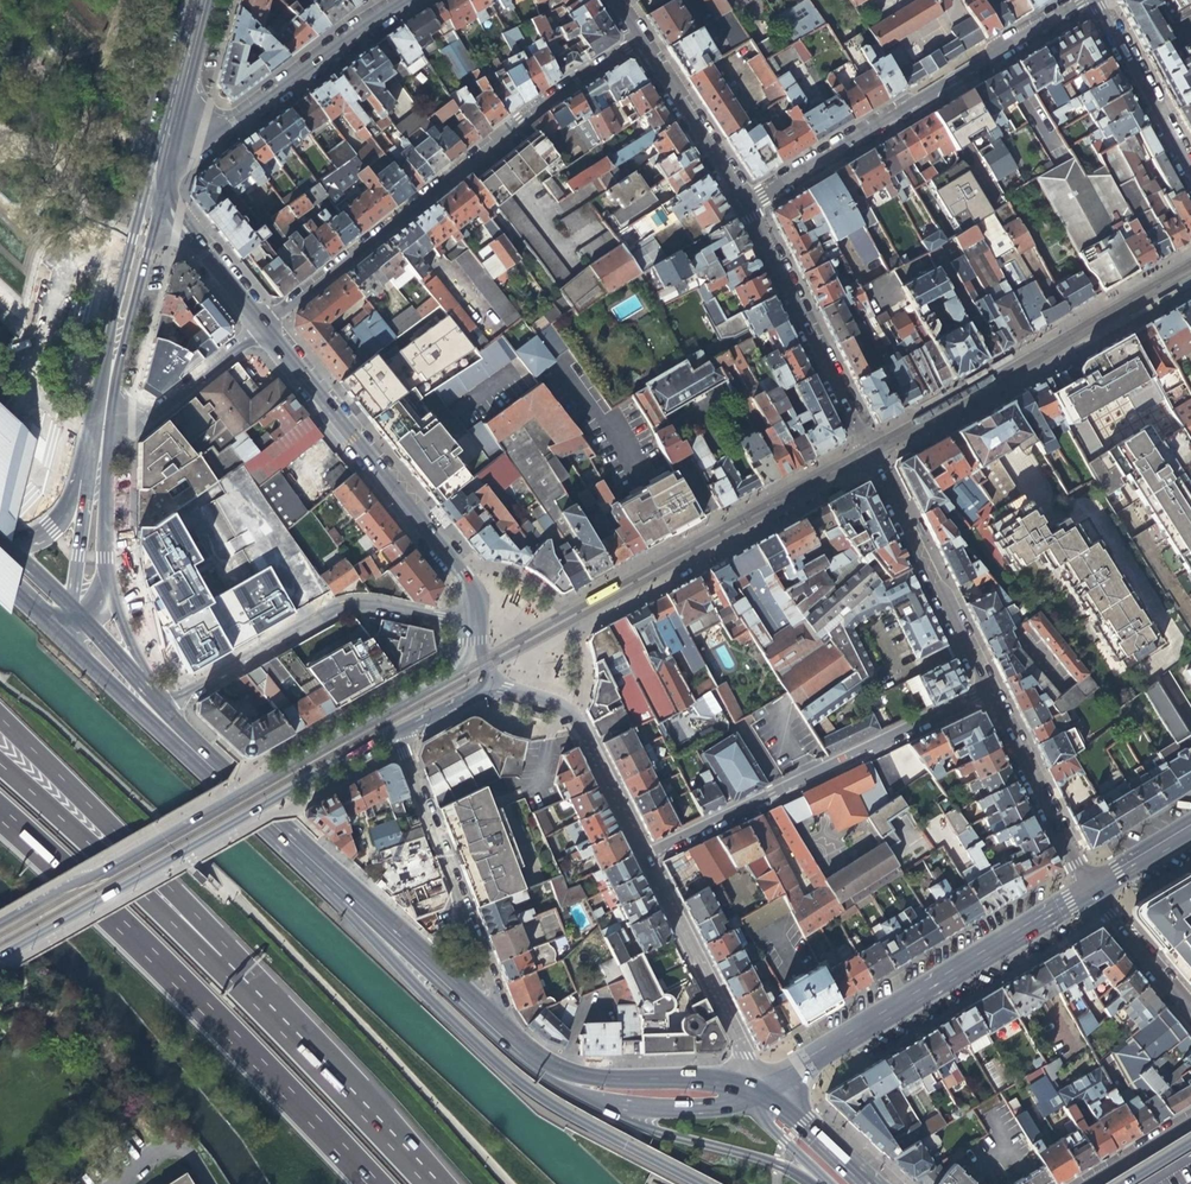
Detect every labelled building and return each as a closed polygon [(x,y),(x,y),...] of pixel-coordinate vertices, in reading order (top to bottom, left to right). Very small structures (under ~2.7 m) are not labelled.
[(266,0),(238,0),(237,2),(237,4),(236,10),(250,23),(255,28),(259,32),(266,0)] [(280,14),(286,8),(277,0),(273,0),(270,3),(280,14)] [(313,5),(329,27),(341,19),(351,11),(339,0),(319,0),(313,5)] [(351,11),(360,5),(367,1),(367,0),(339,0),(351,11)] [(474,19),(464,0),(444,0),(437,4),(452,31),(474,19)] [(488,6),(484,0),(464,0),(474,19),(478,26),(485,21),(480,13),(481,10),(488,6)] [(508,7),(503,0),(484,0),(488,6),(495,1),(501,11),(504,9),(506,12),(509,10),(508,7)] [(541,15),(529,21),(542,46),(552,39),(560,34),(599,10),(595,4),(593,0),(588,0),(562,15),(567,23),(550,34),(542,19),(548,16),(546,12),(541,15)] [(588,0),(563,0),(559,3),(557,5),(558,6),(562,14),(562,15),(588,0)] [(645,16),(656,33),(666,48),(693,32),(686,22),(687,21),(688,20),(686,16),(683,17),(676,5),(684,0),(672,0),(645,16)] [(722,0),(703,0),(715,20),(730,12),(722,0)] [(793,43),(796,41),(822,25),(806,0),(803,0),(776,17),(793,43)] [(852,8),(866,0),(847,0),(852,8)] [(879,52),(895,42),(940,13),(939,12),(949,7),(949,2),(948,0),(916,0),(866,31),(879,52)] [(971,18),(984,39),(992,35),(998,31),(994,23),(986,8),(981,0),(961,0),(971,18)] [(1031,11),(1025,0),(1005,0),(1000,3),(1012,22),(1031,11)] [(1031,11),(1049,0),(1025,0),(1031,11)] [(1160,4),(1157,0),(1119,0),(1117,1),(1124,14),(1128,22),(1150,10),(1160,4)] [(1170,1),(1169,0),(1157,0),(1160,4),(1169,18),(1190,5),(1188,0),(1179,0),(1172,4),(1170,1)] [(295,2),(286,9),(292,14),(295,16),(317,37),(324,31),(329,27),(313,5),(304,11),(295,2)] [(990,6),(986,8),(994,23),(998,31),(1012,22),(1000,3),(992,7),(992,6),(990,6)] [(452,31),(437,4),(431,8),(425,11),(437,30),(442,37),(452,31)] [(1190,5),(1169,18),(1171,20),(1177,22),(1190,14),(1190,5)] [(556,17),(562,14),(558,6),(552,9),(556,17)] [(287,20),(292,14),(286,9),(286,8),(280,14),(287,20)] [(519,26),(522,24),(529,21),(541,15),(538,14),(535,9),(516,20),(519,26)] [(248,28),(250,23),(236,10),(230,33),(229,36),(227,43),(245,51),(249,47),(254,48),(260,55),(254,61),(268,74),(288,59),(262,34),(259,32),(255,28),(251,32),(248,28)] [(576,35),(580,41),(607,23),(603,16),(599,10),(560,34),(565,42),(576,35)] [(1170,39),(1150,10),(1128,22),(1145,53),(1162,44),(1170,39)] [(423,39),(437,30),(425,11),(415,17),(413,18),(401,26),(418,51),(427,46),(423,39)] [(267,29),(262,34),(288,59),(317,37),(295,16),(279,35),(276,33),(274,35),(267,29)] [(954,40),(909,67),(894,76),(902,89),(984,39),(971,18),(949,31),(954,40)] [(526,51),(531,60),(546,88),(559,79),(547,57),(542,46),(529,21),(522,24),(530,41),(533,44),(533,47),(526,51)] [(1078,70),(1075,72),(1078,77),(1108,60),(1086,21),(1039,50),(1055,77),(1076,65),(1078,70)] [(581,52),(583,55),(587,61),(615,43),(616,36),(612,30),(607,23),(580,41),(583,51),(581,52)] [(426,64),(422,58),(418,51),(401,26),(394,32),(385,37),(404,63),(391,73),(394,77),(399,84),(426,64)] [(501,35),(507,48),(512,57),(532,96),(546,88),(531,60),(524,64),(513,43),(520,39),(514,28),(501,35)] [(698,30),(693,32),(666,48),(676,64),(686,79),(701,70),(710,65),(717,61),(698,30)] [(438,52),(458,41),(452,31),(442,37),(438,39),(433,42),(436,49),(438,52)] [(838,34),(830,39),(834,45),(836,48),(844,43),(838,34)] [(855,36),(844,43),(836,48),(844,60),(857,52),(867,68),(886,99),(896,93),(902,89),(894,76),(882,56),(871,63),(855,36)] [(558,49),(552,39),(542,46),(547,57),(558,49)] [(767,39),(753,48),(755,50),(758,56),(762,63),(777,54),(767,39)] [(1170,39),(1162,44),(1180,75),(1189,70),(1190,69),(1190,43),(1177,51),(1170,39)] [(458,41),(438,52),(450,69),(457,80),(468,73),(475,69),(458,41)] [(786,73),(808,59),(796,41),(793,43),(777,54),(762,63),(785,98),(814,142),(826,135),(843,125),(849,121),(833,97),(826,101),(824,101),(822,97),(814,95),(805,102),(786,73)] [(422,58),(436,49),(433,42),(430,44),(427,46),(418,51),(422,58)] [(909,67),(895,42),(879,52),(881,54),(882,56),(894,76),(909,67)] [(245,51),(227,43),(226,46),(217,85),(221,90),(219,92),(219,94),(220,97),(221,98),(223,99),(224,99),(226,99),(230,104),(268,74),(254,61),(245,51)] [(575,69),(587,61),(583,55),(577,59),(573,54),(569,55),(566,50),(569,48),(565,43),(558,49),(547,57),(559,79),(575,69)] [(1189,70),(1180,75),(1162,44),(1145,53),(1160,79),(1176,109),(1190,102),(1190,73),(1189,70)] [(380,86),(394,77),(391,73),(372,47),(360,56),(345,67),(386,120),(391,117),(392,113),(390,110),(394,107),(381,90),(380,86)] [(502,51),(507,60),(512,57),(507,48),(502,51)] [(1051,87),(1059,83),(1058,82),(1055,77),(1039,50),(1029,56),(1016,64),(1033,93),(1049,83),(1051,87)] [(758,56),(748,63),(764,87),(761,90),(771,105),(785,98),(762,63),(758,56)] [(507,60),(505,61),(511,71),(505,75),(520,104),(532,96),(512,57),(507,60)] [(1074,80),(1083,94),(1116,74),(1111,67),(1108,60),(1078,77),(1074,80)] [(499,64),(500,66),(505,75),(511,71),(505,61),(499,64)] [(625,61),(600,77),(613,103),(615,102),(646,84),(640,74),(632,62),(625,61)] [(822,81),(833,97),(849,121),(858,116),(866,110),(846,81),(854,76),(844,61),(826,72),(825,71),(823,73),(824,79),(822,81)] [(1011,67),(1004,71),(1022,101),(1034,94),(1033,93),(1016,64),(1011,67)] [(747,123),(710,65),(701,70),(686,79),(726,140),(738,130),(747,123)] [(490,89),(488,90),(504,117),(520,104),(505,75),(500,66),(494,70),(502,88),(493,93),(490,89)] [(375,124),(380,131),(389,123),(386,120),(345,67),(339,72),(335,75),(358,104),(363,100),(379,121),(375,124)] [(877,104),(886,99),(867,68),(854,76),(846,81),(866,110),(877,104)] [(481,95),(471,102),(476,111),(489,129),(504,117),(488,90),(476,70),(475,69),(468,73),(481,95)] [(1016,105),(1022,101),(1004,71),(997,75),(1014,102),(1016,105)] [(1075,72),(1058,82),(1059,83),(1062,87),(1068,83),(1074,80),(1078,77),(1075,72)] [(1084,107),(1089,114),(1125,92),(1121,84),(1116,74),(1083,94),(1078,97),(1070,102),(1047,115),(1053,126),(1065,119),(1062,114),(1073,107),(1075,108),(1080,105),(1082,108),(1084,107)] [(359,104),(358,104),(335,75),(331,78),(325,82),(361,128),(366,124),(354,109),(359,104)] [(999,110),(1010,104),(1014,102),(997,75),(992,78),(983,83),(999,110)] [(588,117),(597,112),(593,105),(601,101),(605,108),(613,103),(600,77),(577,93),(588,117)] [(365,145),(353,154),(363,167),(381,154),(361,128),(325,82),(317,88),(307,95),(327,121),(328,122),(340,113),(342,116),(342,118),(357,139),(361,139),(365,145)] [(996,129),(1004,124),(1006,123),(999,110),(983,83),(978,86),(969,92),(992,130),(985,134),(991,144),(998,141),(1001,139),(996,129)] [(1049,83),(1033,93),(1034,94),(1047,115),(1070,102),(1062,87),(1059,83),(1051,87),(1049,83)] [(1078,97),(1068,83),(1062,87),(1070,102),(1078,97)] [(615,102),(618,108),(626,104),(632,113),(618,122),(619,125),(622,130),(635,121),(641,116),(659,104),(655,98),(649,89),(646,84),(615,102)] [(463,106),(456,110),(463,121),(478,138),(489,129),(476,111),(471,102),(462,89),(455,92),(463,106)] [(954,101),(932,114),(947,142),(954,154),(981,137),(985,134),(992,130),(969,92),(954,101)] [(1087,114),(1097,131),(1135,109),(1130,100),(1125,92),(1089,114),(1087,114)] [(561,103),(570,122),(571,122),(579,117),(581,121),(585,119),(588,117),(577,93),(561,103)] [(307,136),(327,121),(307,95),(298,102),(286,111),(307,136)] [(798,152),(814,142),(785,98),(771,105),(752,120),(780,163),(798,152)] [(450,128),(446,131),(462,151),(478,138),(463,121),(456,110),(451,102),(425,120),(431,128),(432,127),(438,122),(440,125),(451,116),(456,117),(460,124),(453,130),(450,128)] [(618,108),(615,102),(613,103),(605,108),(597,112),(588,117),(585,119),(600,144),(602,144),(618,132),(622,130),(619,125),(615,127),(608,115),(618,108)] [(1190,136),(1190,102),(1176,109),(1180,116),(1190,136)] [(570,122),(561,103),(545,114),(556,129),(557,131),(570,122)] [(634,155),(649,146),(657,140),(655,137),(672,125),(665,115),(659,104),(641,116),(644,121),(638,126),(643,133),(626,143),(634,155)] [(1092,145),(1097,155),(1114,145),(1129,136),(1144,126),(1139,116),(1135,109),(1097,131),(1087,137),(1086,138),(1089,144),(1092,145)] [(418,110),(393,128),(393,129),(396,133),(403,141),(419,129),(421,127),(425,133),(429,130),(431,128),(425,120),(418,110)] [(298,143),(307,136),(286,111),(278,116),(269,123),(292,152),(300,146),(298,143)] [(540,140),(556,129),(545,114),(537,121),(529,127),(535,134),(540,140)] [(939,147),(947,142),(932,114),(929,116),(920,121),(937,148),(945,163),(949,169),(956,165),(956,158),(948,163),(939,147)] [(635,121),(638,126),(644,121),(641,116),(635,121)] [(600,144),(585,119),(581,121),(578,123),(574,125),(571,122),(570,122),(557,131),(561,136),(572,129),(588,153),(600,144)] [(747,123),(738,130),(750,147),(748,148),(764,172),(775,166),(780,163),(752,120),(747,123)] [(928,153),(937,148),(920,121),(916,124),(909,128),(924,156),(929,164),(933,161),(928,153)] [(442,127),(440,125),(438,122),(432,127),(436,133),(442,127)] [(1008,122),(1006,123),(1004,124),(1010,134),(1014,131),(1008,122)] [(293,153),(292,152),(269,123),(262,128),(253,135),(279,168),(279,169),(283,166),(280,162),(293,153)] [(384,136),(393,129),(393,128),(389,123),(380,131),(384,136)] [(646,165),(632,174),(634,177),(653,165),(667,156),(670,160),(687,148),(677,132),(672,125),(655,137),(657,140),(649,146),(655,155),(644,163),(646,165)] [(1172,196),(1181,191),(1168,167),(1152,140),(1144,126),(1129,136),(1145,164),(1152,160),(1162,178),(1170,193),(1172,196)] [(437,140),(429,130),(425,133),(421,127),(419,129),(432,145),(447,163),(455,156),(459,154),(462,151),(446,131),(445,130),(440,133),(443,136),(437,140)] [(924,156),(909,128),(903,132),(896,136),(912,163),(924,184),(937,176),(932,168),(922,173),(915,161),(924,156)] [(341,138),(333,129),(327,135),(334,144),(341,138)] [(403,141),(432,175),(444,165),(447,163),(432,145),(419,129),(403,141)] [(584,156),(588,153),(572,129),(561,136),(560,138),(568,151),(577,145),(584,156)] [(750,147),(738,130),(726,140),(740,161),(752,180),(759,176),(764,172),(748,148),(750,147)] [(404,154),(401,157),(422,183),(432,175),(403,141),(396,133),(392,136),(399,145),(399,148),(404,154)] [(563,170),(550,152),(545,147),(540,140),(535,134),(530,138),(527,140),(515,150),(493,168),(482,177),(474,183),(490,204),(492,203),(498,211),(517,235),(541,266),(556,287),(570,278),(508,199),(545,170),(551,178),(563,170)] [(1018,177),(998,141),(991,144),(985,134),(981,137),(988,148),(981,153),(1000,188),(1018,177)] [(263,179),(279,168),(253,135),(245,141),(238,146),(263,179)] [(912,163),(896,136),(892,138),(884,143),(900,170),(907,181),(912,178),(909,172),(906,173),(903,168),(912,163)] [(1138,189),(1171,252),(1188,243),(1174,217),(1170,219),(1166,213),(1170,210),(1163,197),(1155,182),(1153,183),(1149,185),(1139,167),(1143,165),(1145,164),(1129,136),(1114,145),(1130,175),(1133,181),(1138,189)] [(896,187),(898,186),(892,175),(900,170),(884,143),(879,146),(871,151),(894,194),(898,201),(904,197),(899,188),(896,187)] [(550,144),(545,147),(550,152),(554,149),(550,144)] [(604,148),(602,144),(600,144),(595,148),(598,152),(604,148)] [(1067,149),(1069,151),(1071,154),(1078,150),(1075,144),(1067,149)] [(1113,184),(1125,178),(1130,175),(1114,145),(1097,155),(1103,166),(1113,184)] [(266,183),(263,179),(238,146),(226,155),(212,165),(227,184),(229,187),(235,194),(247,209),(252,205),(243,193),(255,185),(258,189),(266,183)] [(398,162),(391,168),(410,192),(422,183),(401,157),(393,146),(386,151),(393,160),(395,159),(398,162)] [(661,178),(663,181),(694,160),(690,154),(687,148),(670,160),(667,156),(653,165),(661,178)] [(890,195),(894,194),(871,151),(859,158),(846,166),(858,188),(872,213),(878,210),(870,195),(877,191),(880,197),(888,192),(890,195)] [(1049,162),(1050,163),(1054,169),(1073,158),(1071,154),(1069,151),(1049,162)] [(335,168),(317,183),(318,185),(327,197),(340,214),(357,236),(374,221),(394,205),(373,179),(368,173),(363,167),(353,154),(335,168)] [(385,159),(381,154),(363,167),(368,173),(385,159)] [(1115,230),(1121,226),(1119,220),(1129,214),(1121,199),(1113,184),(1103,166),(1091,173),(1084,177),(1081,171),(1073,158),(1054,169),(1045,174),(1036,179),(1071,244),(1078,257),(1085,269),(1094,279),(1102,292),(1121,281),(1137,272),(1122,243),(1115,230)] [(571,195),(595,180),(610,170),(604,160),(565,187),(571,195)] [(655,193),(663,204),(668,200),(704,176),(699,167),(694,160),(663,181),(656,186),(652,189),(655,193)] [(935,164),(933,161),(929,164),(932,168),(937,176),(949,169),(945,163),(940,165),(935,164)] [(918,188),(913,191),(936,231),(943,243),(953,237),(973,226),(989,216),(960,163),(956,165),(949,169),(937,176),(924,184),(918,188)] [(1041,168),(1045,174),(1054,169),(1050,163),(1041,168)] [(221,188),(227,184),(212,165),(210,167),(207,169),(204,171),(194,178),(193,183),(192,188),(189,197),(195,205),(206,217),(223,203),(217,195),(218,191),(221,188)] [(389,165),(373,179),(394,205),(410,192),(391,168),(389,165)] [(1153,183),(1143,165),(1139,167),(1149,185),(1153,183)] [(297,184),(283,166),(279,169),(293,187),(297,184)] [(840,169),(832,174),(861,225),(870,220),(859,200),(855,201),(851,192),(858,188),(846,166),(840,169)] [(1088,167),(1081,171),(1084,177),(1091,173),(1088,167)] [(612,169),(610,170),(595,180),(604,192),(620,182),(612,169)] [(898,186),(907,181),(900,170),(892,175),(898,186)] [(310,174),(297,184),(293,187),(297,191),(301,198),(304,196),(318,185),(317,183),(310,174)] [(645,193),(634,177),(632,174),(620,182),(604,192),(602,194),(609,203),(613,201),(620,210),(638,198),(645,193)] [(878,257),(876,253),(872,246),(861,225),(832,174),(823,180),(817,183),(815,185),(831,216),(835,216),(845,234),(863,266),(878,257)] [(1128,183),(1133,181),(1130,175),(1125,178),(1128,183)] [(491,216),(498,211),(492,203),(490,204),(474,183),(468,176),(459,184),(499,237),(501,240),(506,235),(491,216)] [(674,221),(687,212),(715,193),(709,183),(707,181),(704,176),(668,200),(673,207),(667,211),(674,221)] [(918,188),(912,178),(907,181),(913,191),(918,188)] [(1170,193),(1162,178),(1155,182),(1163,197),(1170,210),(1174,217),(1188,243),(1190,241),(1190,209),(1184,197),(1181,191),(1172,196),(1170,193)] [(549,180),(542,185),(557,205),(564,200),(549,180)] [(480,228),(491,243),(499,237),(459,184),(458,185),(445,195),(432,205),(460,242),(466,237),(460,229),(471,220),(479,229),(480,228)] [(316,205),(327,197),(318,185),(304,196),(312,208),(325,223),(343,247),(357,236),(340,214),(330,220),(323,211),(322,212),(316,205)] [(831,241),(845,234),(835,216),(831,216),(815,185),(803,192),(823,226),(831,241)] [(224,191),(229,198),(235,194),(229,187),(224,191)] [(1138,189),(1121,199),(1129,214),(1132,220),(1155,262),(1171,252),(1138,189)] [(288,197),(293,204),(301,198),(297,191),(288,197)] [(798,195),(788,201),(804,235),(823,226),(803,192),(798,195)] [(639,201),(638,198),(620,210),(624,216),(614,224),(620,232),(638,220),(649,213),(663,204),(655,193),(649,196),(647,195),(639,201)] [(704,236),(706,235),(732,220),(722,204),(715,193),(687,212),(704,236)] [(239,260),(246,254),(261,241),(267,236),(266,235),(262,229),(252,236),(243,225),(245,224),(241,220),(250,214),(247,209),(235,194),(229,198),(223,203),(206,217),(221,236),(222,238),(239,260)] [(301,216),(312,208),(304,196),(301,198),(293,204),(288,207),(297,219),(310,237),(327,260),(343,247),(325,223),(315,230),(305,217),(302,217),(301,216)] [(281,203),(286,209),(288,207),(293,204),(288,197),(281,203)] [(804,235),(788,201),(783,204),(774,209),(771,217),(785,244),(804,235)] [(568,236),(596,218),(591,211),(586,204),(559,222),(568,236)] [(432,205),(410,223),(430,250),(437,259),(443,254),(436,245),(448,235),(457,247),(456,250),(444,259),(450,264),(453,262),(467,251),(460,242),(432,205)] [(999,225),(1001,230),(1017,221),(1012,213),(1008,205),(993,214),(999,225)] [(327,260),(310,237),(300,244),(287,226),(297,219),(288,207),(286,209),(271,220),(312,272),(327,260)] [(609,218),(614,224),(624,216),(620,210),(609,218)] [(605,211),(596,218),(600,223),(609,218),(605,211)] [(987,232),(991,230),(999,225),(993,214),(989,216),(973,226),(986,249),(1029,335),(1038,330),(1044,326),(1036,313),(1045,307),(1028,277),(1022,266),(1018,260),(1016,256),(1007,240),(1004,242),(996,247),(987,232)] [(1133,237),(1122,243),(1137,272),(1146,267),(1155,262),(1132,220),(1129,214),(1119,220),(1121,226),(1126,224),(1133,237)] [(280,247),(272,254),(296,285),(312,272),(271,220),(268,217),(266,215),(256,222),(262,229),(266,235),(269,232),(280,247)] [(614,224),(609,218),(600,223),(608,233),(611,238),(620,232),(614,224)] [(650,237),(638,220),(620,232),(611,238),(618,247),(624,255),(649,238),(650,237)] [(678,252),(663,260),(652,267),(663,289),(677,282),(713,262),(707,253),(739,234),(735,227),(732,220),(706,235),(711,245),(691,256),(690,258),(691,261),(688,263),(682,260),(678,252)] [(1017,221),(1001,230),(1004,235),(1007,240),(1016,256),(1021,253),(1028,249),(1031,247),(1017,221)] [(417,260),(430,250),(410,223),(385,244),(410,273),(422,286),(432,299),(438,307),(454,326),(463,338),(476,354),(487,346),(434,279),(431,281),(425,274),(427,273),(417,260)] [(996,239),(1004,235),(1001,230),(999,225),(991,230),(996,239)] [(789,251),(793,259),(831,241),(823,226),(804,235),(785,244),(789,251)] [(1020,340),(1029,335),(986,249),(973,226),(953,237),(964,257),(974,276),(981,288),(1012,344),(1020,340)] [(936,231),(920,241),(927,252),(940,245),(943,243),(936,231)] [(579,252),(589,266),(618,247),(611,238),(608,233),(579,252)] [(734,257),(747,250),(743,242),(739,234),(707,253),(713,262),(677,282),(663,289),(659,291),(649,296),(656,309),(695,291),(719,278),(715,270),(734,257)] [(517,261),(501,240),(499,237),(491,243),(486,247),(504,272),(517,261)] [(940,245),(950,265),(964,257),(953,237),(943,243),(940,245)] [(663,260),(649,238),(624,255),(638,275),(647,269),(650,268),(652,267),(663,260)] [(279,298),(296,285),(272,254),(261,241),(246,254),(252,261),(260,255),(262,257),(264,258),(269,264),(259,271),(279,298)] [(797,267),(801,276),(841,258),(831,241),(793,259),(797,267)] [(920,241),(894,255),(901,266),(917,257),(927,252),(920,241)] [(404,277),(410,273),(385,244),(375,252),(365,260),(384,283),(388,280),(390,279),(392,281),(401,274),(404,277)] [(1070,261),(1078,257),(1071,244),(1063,248),(1070,261)] [(999,352),(950,265),(940,245),(927,252),(930,259),(932,263),(936,269),(986,360),(995,355),(999,352)] [(638,275),(624,255),(618,247),(589,266),(586,268),(604,295),(638,275)] [(750,255),(747,250),(734,257),(715,270),(719,278),(753,260),(750,255)] [(453,262),(506,332),(520,322),(467,251),(453,262)] [(921,264),(930,259),(927,252),(917,257),(921,264)] [(882,264),(887,274),(893,271),(901,266),(894,255),(894,254),(893,255),(893,258),(882,264)] [(966,280),(974,276),(964,257),(950,265),(999,352),(1007,348),(1012,344),(981,288),(973,293),(966,280)] [(843,262),(841,258),(801,276),(805,283),(810,293),(840,279),(834,269),(836,265),(843,262)] [(1035,273),(1028,277),(1045,307),(1036,313),(1044,326),(1057,318),(1067,313),(1057,294),(1048,298),(1046,292),(1054,288),(1037,258),(1030,262),(1035,273)] [(379,287),(384,283),(365,260),(359,265),(344,277),(361,296),(362,298),(368,294),(371,297),(381,289),(379,287)] [(727,293),(732,291),(760,276),(756,267),(753,260),(719,278),(695,291),(703,306),(712,301),(707,293),(723,285),(727,293)] [(196,304),(208,295),(205,291),(201,287),(183,264),(172,267),(166,286),(166,288),(165,290),(164,297),(175,300),(179,305),(190,296),(196,304)] [(910,283),(901,266),(893,271),(902,287),(910,283)] [(575,315),(604,295),(586,268),(570,278),(556,287),(571,309),(575,315)] [(659,291),(647,269),(638,275),(649,296),(659,291)] [(960,375),(972,368),(983,362),(986,360),(936,269),(910,283),(902,287),(933,345),(937,352),(952,379),(960,375)] [(1069,280),(1054,288),(1057,294),(1067,313),(1086,301),(1102,292),(1094,279),(1085,269),(1068,278),(1069,280)] [(914,318),(907,322),(917,341),(924,338),(930,348),(933,345),(902,287),(893,271),(887,274),(882,276),(895,300),(902,296),(907,305),(904,306),(907,311),(908,311),(910,311),(914,318)] [(741,308),(743,312),(771,298),(770,296),(769,294),(765,285),(760,276),(732,291),(741,308)] [(913,342),(906,346),(930,393),(937,388),(941,386),(926,357),(917,341),(907,322),(900,310),(895,300),(882,276),(858,290),(866,302),(874,317),(886,310),(901,338),(908,333),(913,342)] [(325,325),(361,296),(344,277),(319,297),(310,304),(295,317),(293,328),(298,334),(305,342),(313,352),(334,335),(330,330),(325,325)] [(846,290),(840,279),(810,293),(815,302),(819,311),(846,297),(858,290),(856,285),(846,290)] [(1179,294),(1176,289),(1156,300),(1158,305),(1179,294)] [(859,306),(866,302),(858,290),(846,297),(853,309),(860,322),(862,326),(883,362),(908,405),(916,400),(920,398),(896,356),(892,358),(888,351),(886,352),(878,337),(877,338),(859,306)] [(200,309),(189,318),(200,332),(214,350),(231,337),(232,325),(224,315),(220,309),(218,307),(212,300),(208,295),(196,304),(200,309)] [(175,300),(164,297),(163,300),(162,303),(160,309),(159,315),(171,318),(170,321),(177,326),(187,340),(189,341),(200,332),(189,318),(179,305),(175,300)] [(845,314),(853,309),(846,297),(819,311),(828,329),(836,345),(846,340),(855,336),(853,331),(851,327),(845,314)] [(751,339),(763,332),(783,322),(776,307),(771,298),(743,312),(730,318),(724,321),(720,313),(713,300),(712,301),(703,306),(718,335),(732,328),(735,334),(739,334),(747,330),(751,339)] [(432,299),(426,303),(432,312),(438,307),(432,299)] [(1188,300),(1181,304),(1172,309),(1190,344),(1190,306),(1188,300)] [(415,312),(421,320),(432,312),(426,303),(415,312)] [(1154,308),(1151,303),(1130,315),(1133,320),(1154,308)] [(362,312),(346,325),(351,331),(374,313),(367,305),(361,310),(362,312)] [(410,307),(384,325),(396,339),(417,323),(421,320),(415,312),(410,307)] [(542,317),(548,325),(549,325),(559,317),(553,309),(542,317)] [(1172,309),(1166,312),(1151,320),(1172,358),(1178,355),(1182,353),(1189,364),(1190,363),(1190,344),(1172,309)] [(725,310),(720,313),(724,321),(730,318),(725,310)] [(374,313),(351,331),(346,325),(344,327),(334,335),(313,352),(328,370),(338,383),(359,367),(396,339),(384,325),(374,313)] [(169,327),(170,321),(171,318),(159,315),(155,330),(154,333),(153,338),(165,342),(174,346),(175,340),(173,338),(175,329),(169,327)] [(1176,366),(1172,358),(1151,320),(1142,326),(1133,331),(1158,375),(1176,366)] [(340,322),(330,330),(334,335),(344,327),(340,322)] [(776,358),(796,346),(789,332),(783,322),(763,332),(774,353),(776,358)] [(536,335),(532,337),(551,361),(567,349),(549,325),(548,325),(536,335)] [(530,326),(526,329),(528,332),(532,337),(536,335),(530,326)] [(862,326),(853,331),(855,336),(862,347),(864,351),(874,370),(897,412),(903,408),(908,405),(883,362),(862,326)] [(1103,348),(1127,393),(1137,412),(1145,410),(1167,397),(1158,375),(1133,331),(1117,340),(1103,348)] [(181,345),(180,349),(189,352),(194,349),(202,359),(205,357),(206,356),(214,350),(200,332),(189,341),(188,347),(181,345)] [(532,337),(511,353),(533,381),(553,364),(532,337)] [(151,343),(150,348),(182,359),(189,369),(192,367),(194,366),(202,359),(194,349),(189,352),(180,349),(174,346),(165,342),(153,338),(151,343)] [(674,347),(681,359),(697,351),(691,338),(674,347)] [(750,340),(736,347),(742,358),(756,350),(750,340)] [(855,355),(846,340),(836,345),(844,361),(854,382),(874,370),(864,351),(855,355)] [(382,410),(368,420),(413,475),(429,496),(438,506),(474,476),(502,453),(483,426),(480,422),(466,432),(458,421),(448,412),(444,407),(509,361),(494,341),(487,346),(476,354),(480,360),(452,378),(434,389),(418,399),(410,389),(401,396),(388,406),(382,410)] [(892,348),(896,356),(920,398),(926,395),(930,393),(906,346),(903,341),(892,348)] [(803,360),(796,346),(776,358),(790,386),(791,387),(811,376),(803,360)] [(745,364),(742,358),(736,347),(725,353),(732,364),(735,370),(745,364)] [(1127,393),(1103,348),(1085,358),(1084,361),(1082,366),(1082,372),(1087,382),(1095,395),(1102,407),(1127,393)] [(181,360),(150,349),(147,360),(139,390),(153,399),(180,378),(179,377),(188,370),(181,360)] [(698,349),(697,351),(681,359),(683,363),(688,373),(706,364),(698,349)] [(937,352),(926,357),(941,386),(948,382),(952,379),(937,352)] [(719,371),(732,364),(725,353),(713,360),(719,371)] [(761,360),(770,378),(778,392),(790,386),(776,358),(774,353),(761,360)] [(1015,359),(1012,354),(991,365),(994,370),(1015,359)] [(725,382),(719,371),(713,360),(688,373),(683,363),(644,385),(645,388),(632,396),(652,428),(666,420),(663,415),(725,382)] [(1077,364),(1070,368),(1093,409),(1102,407),(1095,395),(1082,372),(1082,366),(1084,361),(1077,364)] [(237,388),(248,379),(242,371),(239,367),(236,363),(225,372),(199,392),(223,421),(235,437),(235,442),(218,456),(210,449),(204,453),(222,478),(241,466),(258,452),(252,444),(242,432),(256,420),(288,395),(283,389),(267,386),(259,392),(247,402),(237,388)] [(989,373),(986,368),(966,380),(968,384),(989,373)] [(1127,472),(1114,446),(1104,452),(1082,416),(1093,409),(1070,368),(1063,372),(1057,376),(1096,445),(1118,488),(1121,486),(1117,479),(1124,475),(1190,580),(1190,574),(1127,472)] [(1190,397),(1190,374),(1189,375),(1185,368),(1177,373),(1190,397)] [(874,370),(854,382),(864,401),(876,424),(888,417),(897,412),(874,370)] [(1105,497),(1118,488),(1096,445),(1057,376),(1056,374),(1041,381),(1066,428),(1081,455),(1105,497)] [(792,419),(802,438),(818,427),(814,417),(828,409),(820,393),(811,376),(791,387),(798,402),(795,404),(795,405),(796,408),(800,406),(803,413),(792,419)] [(757,385),(763,396),(801,465),(809,460),(812,458),(802,438),(792,419),(788,412),(778,392),(770,378),(757,385)] [(252,384),(248,379),(237,388),(247,402),(259,392),(252,384)] [(1061,431),(1066,428),(1041,381),(1032,385),(1023,390),(1025,393),(1045,430),(1056,424),(1061,431)] [(541,458),(548,454),(544,449),(577,437),(570,428),(539,388),(483,426),(502,453),(554,532),(559,539),(563,545),(587,580),(607,569),(593,546),(557,485),(545,464),(541,458)] [(136,474),(136,492),(143,492),(198,457),(204,453),(210,449),(218,456),(235,442),(235,437),(223,421),(199,392),(196,395),(192,398),(136,442),(136,468),(136,474)] [(1056,447),(1045,430),(1025,393),(1011,401),(1036,441),(1047,459),(1050,457),(1047,452),(1056,447)] [(267,433),(252,444),(258,452),(305,416),(296,405),(288,395),(256,420),(261,426),(269,419),(274,419),(278,423),(278,429),(269,436),(267,433)] [(752,401),(760,415),(790,470),(797,466),(801,465),(763,396),(752,401)] [(1181,428),(1190,445),(1190,399),(1171,410),(1181,428)] [(1017,453),(1036,441),(1011,401),(1002,406),(991,412),(1013,448),(1017,453)] [(831,416),(828,409),(814,417),(818,427),(802,438),(812,458),(833,447),(840,443),(842,437),(837,427),(831,416)] [(1008,451),(1013,448),(991,412),(986,415),(984,416),(976,421),(998,457),(1008,451)] [(722,417),(754,473),(761,486),(771,480),(778,477),(762,449),(754,435),(742,441),(739,435),(740,434),(740,430),(730,413),(722,417)] [(4,533),(5,527),(15,479),(24,437),(0,414),(0,529),(4,533)] [(769,445),(762,449),(778,477),(786,473),(790,470),(760,415),(755,418),(764,434),(765,438),(769,445)] [(277,472),(321,437),(305,416),(258,452),(241,466),(257,489),(277,472)] [(681,458),(689,454),(683,442),(678,444),(666,420),(652,428),(662,452),(669,465),(681,458)] [(997,458),(998,457),(976,421),(968,425),(955,432),(971,461),(977,470),(986,481),(978,487),(990,503),(996,512),(989,517),(994,524),(990,527),(995,535),(997,533),(1001,539),(996,543),(1005,557),(1008,556),(1012,562),(1009,564),(1014,571),(1033,559),(1031,557),(1039,552),(1042,556),(1044,555),(1048,561),(1046,562),(1050,570),(1059,565),(1064,573),(1067,571),(1071,578),(1064,582),(1078,605),(1085,600),(1089,607),(1086,608),(1096,625),(1099,623),(1103,630),(1097,634),(1111,656),(1117,652),(1121,659),(1119,660),(1124,668),(1162,644),(1157,637),(1154,638),(1150,632),(1153,630),(1139,607),(1136,609),(1132,603),(1135,601),(1125,585),(1122,587),(1118,580),(1121,579),(1106,556),(1104,558),(1100,551),(1102,549),(1097,541),(1089,546),(1084,539),(1081,541),(1077,535),(1080,533),(1075,525),(1071,527),(1066,520),(1044,533),(997,458)] [(1181,428),(1155,444),(1144,426),(1127,437),(1151,482),(1155,483),(1190,541),(1190,445),(1181,428)] [(964,467),(971,461),(955,432),(945,438),(964,467)] [(683,442),(689,454),(703,481),(719,509),(726,505),(735,500),(714,462),(700,435),(683,442)] [(582,451),(589,460),(593,458),(577,437),(544,449),(548,454),(553,461),(566,456),(582,451)] [(1155,483),(1151,482),(1127,437),(1114,446),(1127,472),(1190,574),(1190,541),(1155,483)] [(964,467),(945,438),(928,447),(912,456),(948,504),(952,509),(968,528),(969,530),(981,520),(976,514),(990,503),(978,487),(970,475),(964,467)] [(573,466),(566,456),(553,461),(560,471),(573,466)] [(714,462),(735,500),(761,486),(754,473),(742,479),(740,480),(724,456),(714,462)] [(938,506),(944,513),(952,509),(948,504),(912,456),(908,458),(900,463),(898,468),(909,490),(921,513),(934,508),(938,506)] [(215,483),(198,457),(143,492),(136,492),(135,528),(148,528),(215,483)] [(553,461),(545,464),(557,485),(566,479),(560,471),(553,461)] [(964,467),(970,475),(977,470),(971,461),(964,467)] [(324,478),(334,490),(351,476),(342,464),(324,478)] [(271,626),(331,592),(320,577),(313,567),(287,530),(257,489),(241,466),(222,478),(215,483),(148,528),(135,528),(135,545),(156,580),(153,582),(147,585),(168,622),(162,626),(188,672),(271,626)] [(977,470),(970,475),(978,487),(986,481),(977,470)] [(308,512),(277,472),(257,489),(287,530),(308,512)] [(647,502),(666,538),(669,536),(674,533),(678,531),(696,521),(700,519),(674,472),(641,490),(647,502)] [(332,492),(354,521),(375,503),(372,499),(364,489),(359,483),(353,475),(351,476),(334,490),(332,492)] [(474,476),(438,506),(442,511),(448,519),(450,521),(452,524),(478,507),(492,525),(500,535),(502,539),(507,544),(514,553),(521,548),(526,544),(515,530),(484,489),(474,476)] [(617,527),(612,530),(629,558),(634,555),(642,551),(615,505),(599,477),(595,479),(597,483),(594,488),(603,503),(608,503),(611,509),(610,510),(608,512),(617,527)] [(865,483),(844,494),(872,551),(894,540),(865,483)] [(1123,505),(1128,502),(1119,488),(1114,491),(1123,505)] [(635,494),(621,502),(615,505),(642,551),(657,543),(662,540),(666,538),(647,502),(641,490),(635,494)] [(586,510),(590,508),(596,504),(588,491),(578,497),(586,510)] [(872,551),(844,494),(824,506),(841,536),(855,555),(878,585),(887,580),(867,554),(872,551)] [(354,521),(379,551),(381,550),(402,536),(389,519),(375,503),(354,521)] [(590,508),(596,517),(602,514),(596,504),(590,508)] [(815,548),(825,567),(829,573),(844,564),(855,555),(841,536),(824,506),(799,520),(812,544),(818,540),(813,532),(818,530),(827,544),(836,555),(825,561),(817,547),(815,548)] [(486,529),(492,525),(478,507),(452,524),(455,527),(474,552),(482,561),(490,561),(495,561),(500,561),(503,562),(505,562),(507,563),(513,565),(521,568),(529,557),(521,548),(514,553),(507,544),(502,539),(500,535),(498,537),(500,540),(497,542),(492,536),(486,529)] [(941,521),(934,508),(921,513),(929,530),(936,544),(954,535),(952,530),(944,519),(941,521)] [(960,532),(968,528),(952,509),(944,513),(960,532)] [(605,539),(593,546),(607,569),(615,565),(626,559),(629,558),(612,530),(602,514),(596,517),(594,518),(595,524),(602,538),(605,539)] [(920,521),(916,523),(921,535),(925,533),(920,521)] [(794,523),(772,535),(799,581),(810,576),(815,573),(819,571),(794,523)] [(326,533),(331,540),(337,535),(333,529),(326,533)] [(546,547),(559,539),(554,532),(545,538),(546,547)] [(342,542),(337,535),(331,540),(336,546),(342,542)] [(539,542),(532,552),(529,557),(521,568),(524,568),(532,573),(534,575),(542,580),(547,584),(556,592),(559,593),(563,593),(566,592),(570,590),(557,571),(548,559),(546,547),(545,538),(544,535),(537,536),(539,542)] [(789,581),(782,585),(785,590),(799,581),(772,535),(754,545),(772,572),(782,566),(785,570),(784,570),(784,573),(789,581)] [(963,546),(954,535),(936,544),(946,565),(956,585),(971,578),(984,571),(976,562),(964,568),(955,550),(963,546)] [(384,554),(394,566),(413,549),(410,545),(406,541),(402,536),(381,550),(384,554)] [(894,540),(872,551),(867,554),(887,580),(908,569),(894,540)] [(526,544),(521,548),(529,557),(532,552),(526,544)] [(562,568),(557,571),(570,590),(581,584),(587,580),(563,545),(555,550),(564,563),(562,568)] [(782,585),(772,572),(754,545),(724,561),(728,572),(730,571),(735,579),(732,581),(742,598),(733,602),(728,606),(736,621),(740,619),(748,633),(753,641),(799,713),(853,674),(830,641),(823,645),(800,613),(794,604),(785,590),(782,585)] [(388,571),(412,602),(434,607),(443,587),(440,582),(430,570),(413,549),(394,566),(388,571)] [(372,562),(384,554),(381,550),(379,551),(369,558),(372,562)] [(6,579),(8,571),(10,564),(10,561),(0,551),(0,601),(6,579)] [(813,602),(800,613),(803,617),(818,638),(878,585),(855,555),(844,564),(829,573),(836,581),(822,593),(813,602)] [(382,576),(372,562),(369,558),(363,561),(376,579),(382,576)] [(351,582),(358,577),(352,569),(344,559),(328,571),(320,577),(331,592),(332,595),(337,592),(344,587),(351,582)] [(321,561),(313,567),(320,577),(328,571),(321,561)] [(729,583),(732,581),(735,579),(730,571),(728,572),(724,561),(708,570),(728,606),(733,602),(731,598),(734,596),(730,589),(729,583)] [(358,564),(352,569),(358,577),(362,583),(368,578),(358,564)] [(917,660),(946,645),(935,623),(908,569),(887,580),(878,585),(818,638),(823,645),(830,641),(853,674),(863,688),(870,683),(875,680),(850,629),(879,613),(891,610),(906,602),(908,606),(893,614),(917,660)] [(732,643),(737,640),(748,633),(740,619),(736,621),(728,606),(708,570),(697,576),(711,602),(713,601),(727,628),(732,625),(733,627),(736,626),(738,630),(728,636),(732,643)] [(990,578),(984,571),(971,578),(975,586),(990,578)] [(722,623),(711,602),(697,576),(664,594),(689,641),(722,623)] [(810,576),(799,581),(785,590),(794,604),(808,594),(813,602),(822,593),(810,576)] [(997,587),(965,603),(969,611),(975,622),(1010,603),(997,587)] [(701,665),(689,641),(664,594),(656,599),(643,607),(644,608),(667,653),(678,648),(690,671),(701,665)] [(1013,607),(1010,603),(975,622),(979,632),(984,641),(1020,624),(1013,610),(1015,609),(1013,607)] [(682,683),(667,653),(644,608),(625,618),(664,692),(682,683)] [(1072,707),(1097,685),(1089,674),(1037,611),(1027,620),(1020,624),(984,641),(989,650),(993,658),(1005,651),(1021,669),(1033,684),(1041,692),(1046,698),(1051,704),(1059,713),(1062,711),(1072,707)] [(370,639),(354,618),(341,621),(323,631),(310,638),(291,648),(311,674),(370,639)] [(664,692),(625,618),(606,628),(641,698),(652,718),(655,726),(675,714),(664,692)] [(379,634),(370,639),(398,673),(424,658),(436,651),(433,631),(427,630),(382,621),(379,634)] [(623,707),(641,698),(606,628),(599,632),(591,636),(588,642),(590,647),(592,655),(593,659),(594,664),(602,661),(616,690),(615,692),(623,707)] [(741,647),(753,641),(748,633),(737,640),(741,647)] [(398,673),(370,639),(311,674),(322,689),(337,708),(372,688),(398,673)] [(275,657),(307,697),(322,689),(311,674),(291,648),(288,650),(275,657)] [(1003,678),(1021,669),(1005,651),(993,658),(997,667),(1003,678)] [(260,666),(292,706),(307,697),(275,657),(273,659),(268,661),(260,666)] [(917,692),(925,709),(943,700),(963,691),(965,684),(952,658),(906,681),(912,694),(917,692)] [(602,661),(594,664),(594,666),(595,672),(596,681),(595,687),(590,706),(586,711),(588,714),(599,736),(629,720),(623,707),(615,692),(616,690),(602,661)] [(253,670),(244,675),(273,711),(277,715),(292,706),(260,666),(257,668),(253,670)] [(1033,684),(1021,669),(1003,678),(1006,686),(1011,695),(1029,686),(1033,684)] [(823,717),(863,688),(853,674),(799,713),(828,756),(880,731),(872,714),(833,733),(823,717)] [(273,711),(244,675),(240,677),(236,680),(245,694),(254,707),(256,708),(262,716),(273,711)] [(709,679),(688,693),(693,703),(708,693),(715,689),(709,679)] [(245,694),(236,680),(232,682),(228,684),(239,699),(245,694)] [(1158,756),(1181,794),(1190,788),(1190,738),(1156,681),(1141,691),(1172,743),(1156,753),(1158,756)] [(720,712),(708,693),(693,703),(688,693),(682,683),(664,692),(675,714),(687,706),(691,707),(690,712),(693,713),(695,713),(698,712),(700,711),(702,709),(720,712)] [(723,683),(715,689),(733,725),(742,720),(723,683)] [(239,699),(228,684),(223,686),(219,689),(228,699),(231,701),(233,702),(239,699)] [(1035,696),(1029,686),(1011,695),(1015,704),(1019,712),(1046,698),(1041,692),(1035,696)] [(337,708),(322,689),(307,697),(322,717),(330,712),(337,708)] [(277,715),(273,711),(262,716),(257,720),(248,725),(236,713),(233,715),(211,693),(206,696),(196,702),(195,714),(217,734),(220,737),(241,757),(246,757),(252,757),(266,749),(270,747),(273,745),(282,739),(292,734),(277,715)] [(322,717),(307,697),(292,706),(307,725),(316,720),(322,717)] [(1045,707),(1051,704),(1046,698),(1019,712),(1023,720),(1028,728),(1051,717),(1045,707)] [(1126,702),(1113,711),(1119,721),(1128,733),(1140,726),(1126,702)] [(307,725),(292,706),(277,715),(292,734),(300,729),(307,725)] [(953,743),(956,750),(989,732),(981,717),(979,712),(974,711),(972,712),(937,729),(946,747),(953,743)] [(1070,728),(1062,711),(1059,713),(1051,717),(1028,728),(1036,745),(1070,728)] [(520,777),(527,742),(526,742),(513,739),(506,736),(500,734),(493,730),(489,727),(479,719),(471,720),(465,720),(455,726),(439,735),(422,745),(417,757),(418,759),(425,776),(438,810),(483,789),(499,781),(501,774),(522,782),(520,777)] [(635,727),(602,744),(606,751),(611,762),(644,745),(635,727)] [(1080,749),(1070,728),(1036,745),(1047,768),(1071,756),(1080,749)] [(937,763),(950,756),(949,754),(946,747),(937,729),(906,744),(927,774),(933,781),(941,777),(943,776),(937,767),(937,763)] [(961,758),(965,764),(997,747),(989,732),(956,750),(949,754),(950,756),(953,762),(961,758)] [(704,749),(732,803),(759,789),(767,786),(734,735),(704,749)] [(654,764),(644,745),(611,762),(616,770),(621,781),(648,767),(654,764)] [(972,770),(977,779),(1005,765),(997,747),(965,764),(956,769),(954,771),(957,778),(972,770)] [(555,786),(563,782),(564,782),(587,772),(581,760),(575,748),(561,755),(569,771),(557,776),(555,786)] [(1082,775),(1071,756),(1047,768),(1057,787),(1060,785),(1060,783),(1059,780),(1073,773),(1075,776),(1079,776),(1082,775)] [(1154,765),(1143,772),(1163,805),(1175,798),(1181,794),(1158,756),(1151,760),(1154,765)] [(885,774),(877,758),(868,762),(876,778),(885,774)] [(881,789),(876,778),(868,762),(865,764),(862,765),(865,771),(873,787),(855,796),(858,802),(866,799),(865,797),(881,789)] [(381,768),(376,771),(386,796),(396,820),(405,816),(415,812),(399,771),(399,769),(387,765),(381,768)] [(976,791),(981,799),(1014,782),(1005,765),(977,779),(958,790),(962,796),(972,791),(973,792),(976,791)] [(1125,784),(1129,789),(1145,816),(1158,808),(1163,805),(1143,772),(1139,766),(1131,770),(1135,778),(1125,784)] [(657,785),(648,767),(621,781),(630,799),(657,785)] [(858,767),(844,774),(855,796),(873,787),(865,771),(863,771),(861,770),(861,768),(858,767)] [(371,805),(386,796),(376,771),(371,774),(364,778),(358,782),(353,784),(362,809),(365,817),(366,821),(375,817),(371,805)] [(563,802),(568,800),(595,787),(591,779),(587,772),(564,782),(563,782),(567,791),(559,795),(563,802)] [(690,794),(702,817),(708,815),(725,806),(707,772),(698,776),(703,787),(690,794)] [(680,773),(657,785),(630,799),(639,818),(667,804),(670,802),(668,800),(671,799),(672,795),(670,791),(667,791),(669,787),(683,780),(680,773)] [(837,832),(865,818),(858,802),(855,796),(844,774),(800,795),(810,816),(825,809),(837,832)] [(944,783),(941,777),(933,781),(937,786),(944,783)] [(985,807),(989,816),(1022,799),(1014,782),(981,799),(956,812),(961,819),(985,807)] [(344,827),(365,817),(362,809),(353,784),(342,791),(338,793),(332,796),(340,814),(344,827)] [(568,800),(574,812),(578,820),(605,807),(595,787),(568,800)] [(483,789),(438,810),(446,830),(459,863),(461,869),(476,908),(523,891),(549,881),(559,877),(544,838),(534,815),(528,800),(494,814),(493,814),(483,789)] [(1108,792),(1097,799),(1117,833),(1134,823),(1145,816),(1129,789),(1112,799),(1108,792)] [(791,825),(810,816),(800,795),(779,805),(791,825)] [(340,814),(332,796),(324,801),(320,803),(318,804),(315,806),(311,809),(306,811),(305,813),(304,814),(304,816),(305,817),(331,842),(337,839),(347,834),(344,827),(340,814)] [(873,812),(866,799),(858,802),(865,818),(876,835),(897,867),(902,875),(922,862),(924,860),(923,858),(914,863),(899,841),(897,842),(884,822),(896,815),(899,819),(908,813),(896,797),(873,812)] [(1092,805),(1071,817),(1086,845),(1086,847),(1090,849),(1104,841),(1106,840),(1117,833),(1097,799),(1095,797),(1092,798),(1090,802),(1092,805)] [(979,878),(965,886),(983,915),(1006,901),(983,861),(977,850),(982,846),(978,842),(967,827),(961,819),(956,812),(946,798),(935,805),(979,878)] [(1000,820),(1004,829),(1031,816),(1022,799),(989,816),(982,819),(985,827),(1000,820)] [(679,828),(667,804),(639,818),(652,842),(679,828)] [(802,895),(759,815),(744,822),(782,896),(790,912),(803,938),(819,928),(834,919),(840,915),(836,907),(822,882),(824,881),(791,825),(779,805),(768,810),(783,835),(782,836),(813,889),(802,895)] [(564,851),(567,857),(617,832),(605,807),(578,820),(577,821),(586,840),(564,851)] [(541,812),(534,815),(544,838),(552,834),(541,812)] [(573,823),(577,821),(578,820),(574,812),(569,815),(573,823)] [(1007,849),(1013,845),(1039,832),(1031,816),(1004,829),(990,836),(994,844),(1002,840),(1007,849)] [(401,833),(396,820),(369,830),(378,852),(405,843),(425,836),(423,831),(421,827),(420,826),(401,833)] [(745,863),(766,904),(782,896),(744,822),(662,862),(693,923),(719,910),(708,889),(736,871),(735,868),(745,863)] [(590,855),(599,871),(629,855),(617,832),(567,857),(564,859),(565,862),(575,857),(577,861),(590,855)] [(1006,858),(1010,866),(1019,862),(1025,859),(1047,848),(1039,832),(1013,845),(1016,852),(1006,858)] [(351,861),(356,855),(347,834),(337,839),(331,842),(351,861)] [(874,848),(824,881),(822,882),(836,907),(845,901),(897,867),(876,835),(868,840),(874,848)] [(1022,867),(1019,862),(1010,866),(1009,867),(1022,891),(1043,878),(1048,875),(1057,869),(1054,863),(1047,848),(1025,859),(1028,864),(1022,867)] [(591,875),(595,882),(604,878),(610,888),(639,874),(629,855),(599,871),(591,875)] [(991,857),(983,861),(1006,901),(1016,895),(1022,891),(1009,867),(1006,862),(997,867),(991,857)] [(936,870),(930,874),(936,885),(962,928),(983,915),(965,886),(951,895),(936,870)] [(1190,981),(1190,871),(1145,898),(1138,903),(1135,906),(1135,908),(1133,911),(1133,915),(1134,918),(1188,983),(1190,981)] [(610,902),(613,910),(617,908),(648,892),(639,874),(610,888),(616,900),(610,902)] [(559,877),(549,881),(558,908),(563,907),(584,898),(579,887),(566,891),(559,877)] [(604,891),(610,888),(604,878),(595,882),(601,893),(604,891)] [(935,902),(923,910),(941,941),(962,928),(936,885),(927,890),(935,902)] [(604,891),(610,902),(616,900),(610,888),(604,891)] [(526,899),(523,891),(476,908),(480,918),(481,922),(486,935),(517,924),(534,917),(531,910),(518,915),(515,920),(513,920),(507,903),(509,901),(514,904),(526,899)] [(617,922),(620,929),(624,927),(628,925),(657,910),(648,892),(617,908),(623,919),(617,922)] [(746,934),(790,912),(782,896),(766,904),(738,919),(737,920),(740,925),(746,934)] [(897,904),(901,911),(925,951),(936,944),(941,941),(923,910),(921,906),(912,911),(905,899),(897,904)] [(850,908),(845,901),(836,907),(840,915),(850,908)] [(558,908),(554,910),(556,915),(562,913),(564,910),(563,907),(558,908)] [(591,912),(594,919),(604,914),(601,908),(591,912)] [(611,911),(617,922),(623,919),(617,908),(613,910),(611,911)] [(556,915),(554,910),(537,916),(547,942),(564,936),(556,915)] [(642,953),(671,939),(657,910),(628,925),(642,953)] [(719,926),(726,923),(722,917),(719,910),(693,923),(704,944),(723,934),(719,926)] [(734,911),(722,917),(726,923),(730,931),(732,930),(740,925),(737,920),(738,919),(734,911)] [(901,911),(886,921),(909,960),(920,954),(925,951),(901,911)] [(872,936),(875,942),(892,971),(900,966),(909,960),(886,921),(880,924),(883,929),(872,936)] [(527,950),(517,924),(486,935),(491,947),(494,954),(496,962),(524,951),(527,950)] [(600,931),(603,937),(615,932),(612,925),(600,931)] [(629,938),(624,927),(620,929),(618,930),(615,932),(603,937),(617,966),(630,959),(627,953),(629,938)] [(1101,963),(1103,966),(1119,954),(1102,934),(1097,928),(1087,935),(1067,947),(1087,980),(1095,973),(1090,967),(1094,965),(1097,963),(1101,963)] [(734,933),(732,930),(730,931),(723,934),(704,944),(713,963),(739,950),(731,935),(734,933)] [(845,940),(847,942),(871,984),(883,977),(892,971),(875,942),(861,951),(852,936),(845,940)] [(847,959),(839,964),(855,994),(865,987),(871,984),(847,942),(840,946),(847,959)] [(546,943),(527,950),(524,951),(496,962),(499,969),(502,976),(504,982),(532,972),(541,969),(555,964),(553,961),(554,958),(554,954),(554,952),(552,949),(549,946),(547,946),(546,943)] [(1097,996),(1091,987),(1087,980),(1067,947),(1054,955),(1071,984),(1078,980),(1085,991),(1084,992),(1089,1001),(1097,996)] [(741,948),(739,950),(713,963),(722,981),(748,968),(741,953),(743,952),(741,948)] [(753,966),(754,965),(763,961),(757,952),(748,956),(753,966)] [(1103,978),(1111,987),(1132,969),(1119,954),(1103,966),(1095,973),(1087,980),(1091,987),(1103,978)] [(673,1004),(672,1000),(671,998),(669,997),(667,996),(665,996),(661,997),(640,955),(630,959),(617,966),(623,979),(635,1005),(640,1025),(640,1042),(640,1054),(683,1053),(717,1051),(723,1041),(712,1018),(702,1000),(690,1007),(695,1016),(693,1015),(688,1015),(685,1016),(682,1017),(682,1021),(671,1021),(671,1035),(665,1035),(664,1014),(670,1012),(672,1010),(673,1007),(673,1004)] [(1078,995),(1071,984),(1054,955),(1040,963),(1057,993),(1064,988),(1071,999),(1078,995)] [(612,959),(599,965),(607,981),(620,974),(612,959)] [(767,967),(763,961),(754,965),(757,972),(767,967)] [(818,965),(821,970),(840,1003),(848,998),(855,994),(839,964),(828,971),(823,962),(818,965)] [(1016,1017),(1057,993),(1040,963),(999,988),(1016,1017)] [(751,967),(748,968),(722,981),(732,999),(758,986),(750,972),(753,971),(751,967)] [(1108,1016),(1111,1013),(1144,984),(1132,969),(1111,987),(1117,995),(1103,1007),(1108,1016)] [(781,991),(788,1001),(803,1025),(811,1020),(840,1003),(821,970),(798,982),(796,979),(788,983),(789,986),(781,991)] [(543,999),(532,972),(504,982),(510,997),(515,1010),(526,1026),(542,1009),(554,1004),(552,999),(548,997),(543,999)] [(608,1056),(619,1055),(618,1048),(618,1042),(640,1042),(640,1025),(635,1005),(623,979),(606,986),(615,1007),(616,1024),(583,1025),(583,1036),(579,1036),(579,1045),(579,1057),(608,1056)] [(1111,1013),(1131,1036),(1164,1008),(1144,984),(1111,1013)] [(770,1010),(758,986),(732,999),(744,1024),(770,1010)] [(1005,1023),(1016,1017),(999,988),(968,1007),(991,1045),(993,1048),(1011,1037),(1011,1033),(1005,1023)] [(1063,1004),(1071,999),(1064,988),(1057,993),(1063,1004)] [(779,1005),(792,1032),(803,1025),(788,1001),(779,1005)] [(988,1047),(991,1045),(968,1007),(950,1018),(970,1052),(986,1042),(988,1047)] [(1165,1054),(1176,1045),(1186,1035),(1164,1008),(1131,1036),(1117,1048),(1138,1077),(1165,1054)] [(567,1033),(542,1009),(526,1026),(542,1042),(548,1044),(561,1049),(567,1033)] [(783,1037),(770,1010),(744,1024),(757,1049),(762,1051),(771,1045),(783,1037)] [(1083,1038),(1097,1026),(1087,1011),(1086,1013),(1073,1021),(1083,1038)] [(972,1055),(970,1052),(950,1018),(931,1029),(954,1066),(972,1055)] [(956,1071),(954,1066),(931,1029),(916,1038),(940,1078),(945,1086),(947,1084),(947,1081),(945,1078),(956,1071)] [(1186,1035),(1176,1045),(1181,1051),(1190,1044),(1190,1041),(1186,1035)] [(930,1085),(940,1078),(916,1038),(900,1049),(917,1078),(926,1093),(933,1089),(930,1085)] [(1138,1077),(1117,1048),(1109,1055),(1127,1085),(1133,1094),(1138,1091),(1145,1086),(1138,1077)] [(898,1088),(917,1078),(900,1049),(881,1060),(898,1088)] [(1165,1054),(1138,1077),(1145,1086),(1147,1088),(1148,1089),(1155,1098),(1178,1079),(1181,1077),(1187,1072),(1190,1069),(1190,1054),(1185,1059),(1186,1060),(1182,1063),(1184,1065),(1169,1077),(1159,1065),(1168,1057),(1165,1054)] [(1041,1069),(1045,1076),(1049,1082),(1056,1078),(1053,1073),(1062,1068),(1056,1059),(1041,1069)] [(888,1137),(897,1154),(926,1136),(921,1127),(898,1088),(881,1060),(870,1066),(860,1073),(855,1076),(869,1100),(890,1087),(897,1100),(889,1105),(898,1121),(899,1131),(888,1137)] [(1099,1067),(1055,1093),(1063,1107),(1065,1110),(1072,1106),(1074,1104),(1082,1098),(1086,1106),(1092,1102),(1105,1094),(1112,1089),(1099,1067)] [(863,1103),(869,1100),(855,1076),(825,1094),(825,1100),(846,1120),(860,1105),(863,1103)] [(1044,1119),(1063,1107),(1055,1093),(1049,1082),(1045,1076),(1028,1086),(1038,1103),(1036,1105),(1044,1119)] [(1178,1079),(1155,1098),(1170,1116),(1190,1103),(1190,1092),(1185,1083),(1182,1085),(1178,1079)] [(1135,1097),(1148,1089),(1147,1088),(1145,1086),(1138,1091),(1133,1094),(1135,1097)] [(1097,1110),(1092,1102),(1086,1106),(1089,1111),(1096,1122),(1113,1151),(1138,1135),(1121,1105),(1112,1089),(1105,1094),(1110,1103),(1114,1103),(1116,1107),(1099,1117),(1097,1113),(1097,1110)] [(1154,1126),(1170,1116),(1155,1098),(1148,1089),(1135,1097),(1135,1098),(1154,1126)] [(1080,1115),(1089,1111),(1086,1106),(1082,1098),(1074,1104),(1080,1115)] [(1135,1098),(1121,1105),(1138,1135),(1154,1126),(1135,1098)] [(888,1137),(863,1103),(860,1105),(846,1120),(887,1159),(897,1154),(888,1137)] [(1039,1162),(1053,1183),(1059,1183),(1076,1173),(1058,1142),(1043,1151),(1037,1141),(1035,1133),(1019,1106),(1010,1111),(1039,1162)] [(1079,1118),(1072,1106),(1065,1110),(1071,1121),(1095,1162),(1113,1151),(1096,1122),(1084,1129),(1078,1120),(1079,1118)] [(939,1116),(921,1127),(926,1136),(930,1134),(945,1125),(939,1116)] [(1069,1136),(1058,1142),(1076,1173),(1095,1162),(1071,1121),(1063,1126),(1069,1136)] [(935,1138),(930,1134),(926,1136),(897,1154),(887,1159),(911,1182),(934,1168),(927,1155),(938,1148),(939,1145),(935,1138)] [(937,1166),(945,1175),(939,1180),(937,1183),(972,1183),(970,1183),(971,1182),(964,1176),(969,1171),(964,1167),(959,1171),(947,1160),(937,1166)] [(1039,1162),(1037,1163),(1040,1167),(1037,1168),(1037,1169),(1021,1179),(1020,1179),(1012,1183),(1053,1183),(1039,1162)] [(934,1168),(911,1182),(913,1183),(937,1183),(939,1180),(945,1175),(937,1166),(934,1168)] [(186,1169),(162,1183),(195,1183),(186,1169)]
